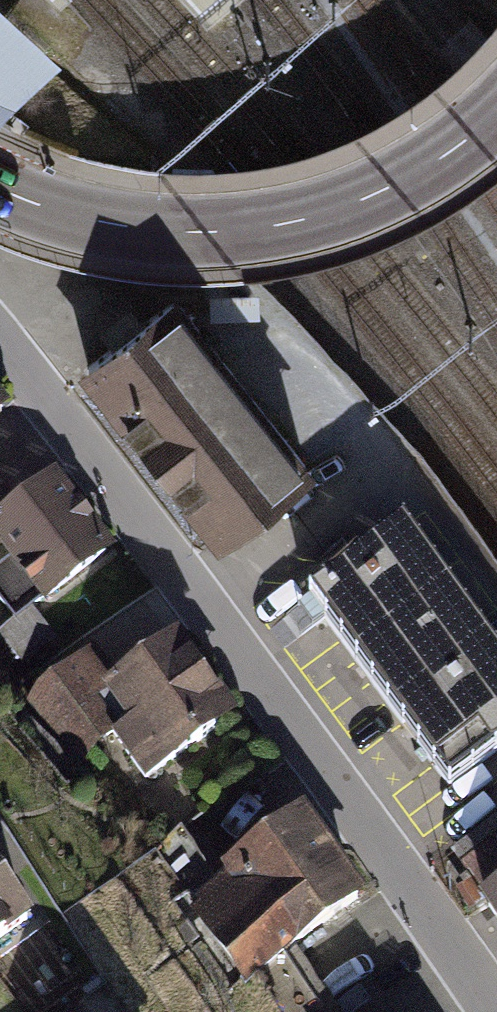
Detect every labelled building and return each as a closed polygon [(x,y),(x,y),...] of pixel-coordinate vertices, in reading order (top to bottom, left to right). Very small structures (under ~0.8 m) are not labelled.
[(0,12),(0,119),(57,64),(0,12)] [(175,302),(93,365),(228,539),(310,476),(175,302)] [(0,567),(0,621),(8,631),(0,637),(0,649),(24,679),(58,653),(31,617),(107,559),(48,482),(0,519),(0,567)] [(317,596),(456,776),(496,745),(496,655),(401,531),(317,596)] [(90,659),(31,704),(82,769),(113,745),(150,792),(236,725),(167,635),(108,681),(90,659)] [(180,843),(163,855),(246,976),(355,902),(307,831),(214,894),(180,843)] [(496,958),(496,839),(440,882),(496,958)] [(26,921),(0,886),(0,940),(26,921)]
